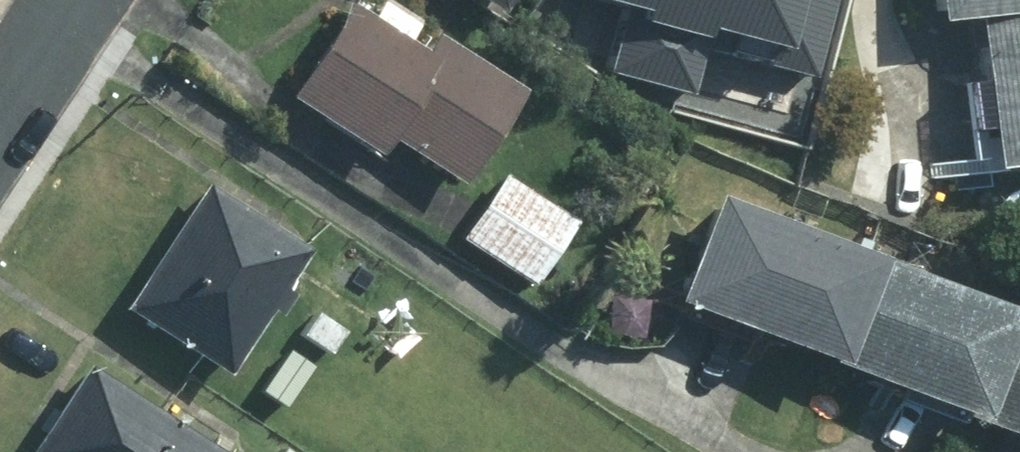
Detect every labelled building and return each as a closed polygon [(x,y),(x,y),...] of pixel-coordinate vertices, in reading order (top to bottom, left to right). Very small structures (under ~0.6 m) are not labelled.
[(797,77),(819,0),(617,0),(598,65),(685,90),(697,50),(797,77)] [(984,8),(1019,5),(1019,0),(940,0),(941,12),(984,8)] [(508,90),(425,35),(414,53),(339,4),(279,95),(366,153),(377,135),(448,181),(508,90)] [(984,8),(999,158),(1019,156),(1019,5),(984,8)] [(564,220),(497,176),(456,237),(523,281),(564,220)] [(196,186),(118,308),(217,370),(257,307),(267,313),(279,296),(268,288),(294,249),(196,186)] [(823,364),(863,261),(703,199),(663,302),(823,364)] [(963,418),(1003,315),(863,261),(823,364),(963,418)] [(334,331),(308,314),(295,335),(321,351),(334,331)] [(963,418),(1019,441),(1019,322),(1003,315),(963,418)] [(79,369),(24,451),(204,451),(79,369)]
